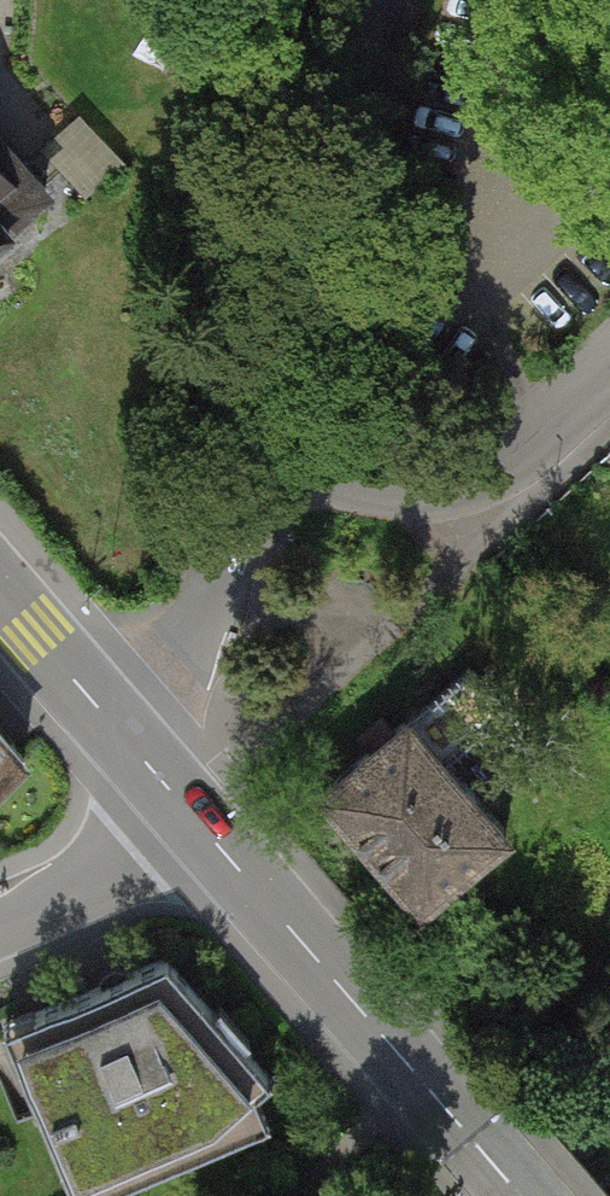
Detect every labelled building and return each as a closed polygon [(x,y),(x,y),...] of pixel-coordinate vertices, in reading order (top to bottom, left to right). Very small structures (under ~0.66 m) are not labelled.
[(0,169),(0,258),(44,220),(0,169)] [(504,699),(471,657),(419,701),(454,743),(504,699)] [(407,687),(311,768),(415,893),(512,812),(454,743),(419,701),(407,687)] [(25,756),(0,727),(0,777),(25,756)] [(95,988),(16,1018),(75,1175),(214,1118),(270,1075),(169,959),(95,988)]
